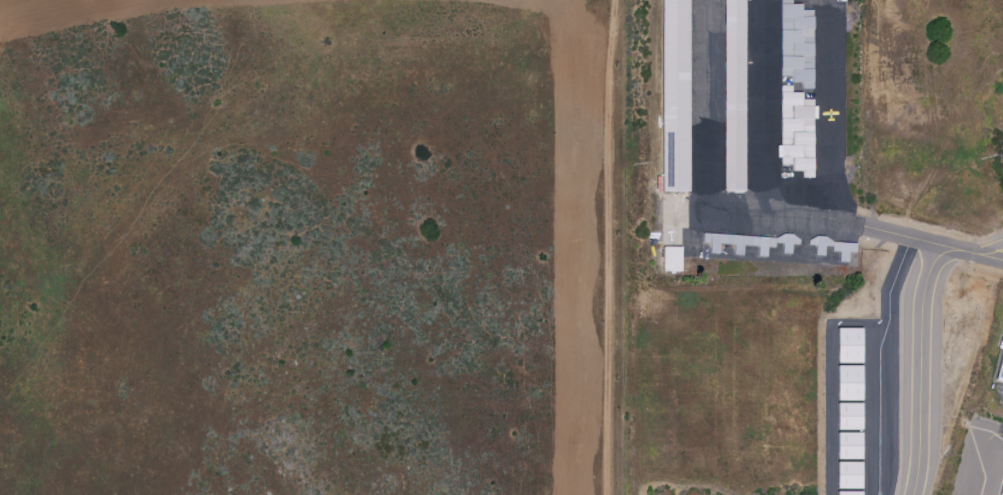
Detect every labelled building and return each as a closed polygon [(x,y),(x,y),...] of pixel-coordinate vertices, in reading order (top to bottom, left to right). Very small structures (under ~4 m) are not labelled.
[(663,191),(663,0),(689,0),(689,191),(663,191)] [(725,192),(725,0),(744,0),(744,192),(725,192)] [(792,75),(792,82),(802,82),(802,89),(813,89),(813,10),(802,10),(802,4),(780,4),(780,75),(792,75)] [(813,100),(802,100),(802,93),(792,92),(792,86),(780,86),(780,165),(792,165),(792,171),(802,171),(802,177),(813,178),(813,100)] [(743,255),(743,246),(757,246),(758,236),(703,234),(702,242),(709,243),(709,252),(719,253),(720,243),(733,244),(732,254),(743,255)] [(792,244),(800,244),(800,236),(783,235),(782,253),(792,253),(792,244)] [(782,246),(783,238),(758,237),(757,256),(767,257),(768,245),(782,246)] [(839,249),(839,239),(816,238),(815,255),(825,256),(825,248),(839,249)] [(849,262),(849,254),(857,254),(857,243),(840,242),(839,262),(849,262)] [(663,271),(681,271),(681,247),(663,247),(663,271)] [(838,330),(862,329),(862,364),(838,364),(838,330)] [(1002,353),(1002,384),(994,382),(1002,353)] [(838,366),(861,366),(861,401),(838,401),(838,366)] [(837,404),(862,404),(862,431),(837,431),(837,404)] [(838,433),(863,433),(863,460),(838,460),(838,433)] [(838,463),(863,463),(862,489),(838,489),(838,463)]
